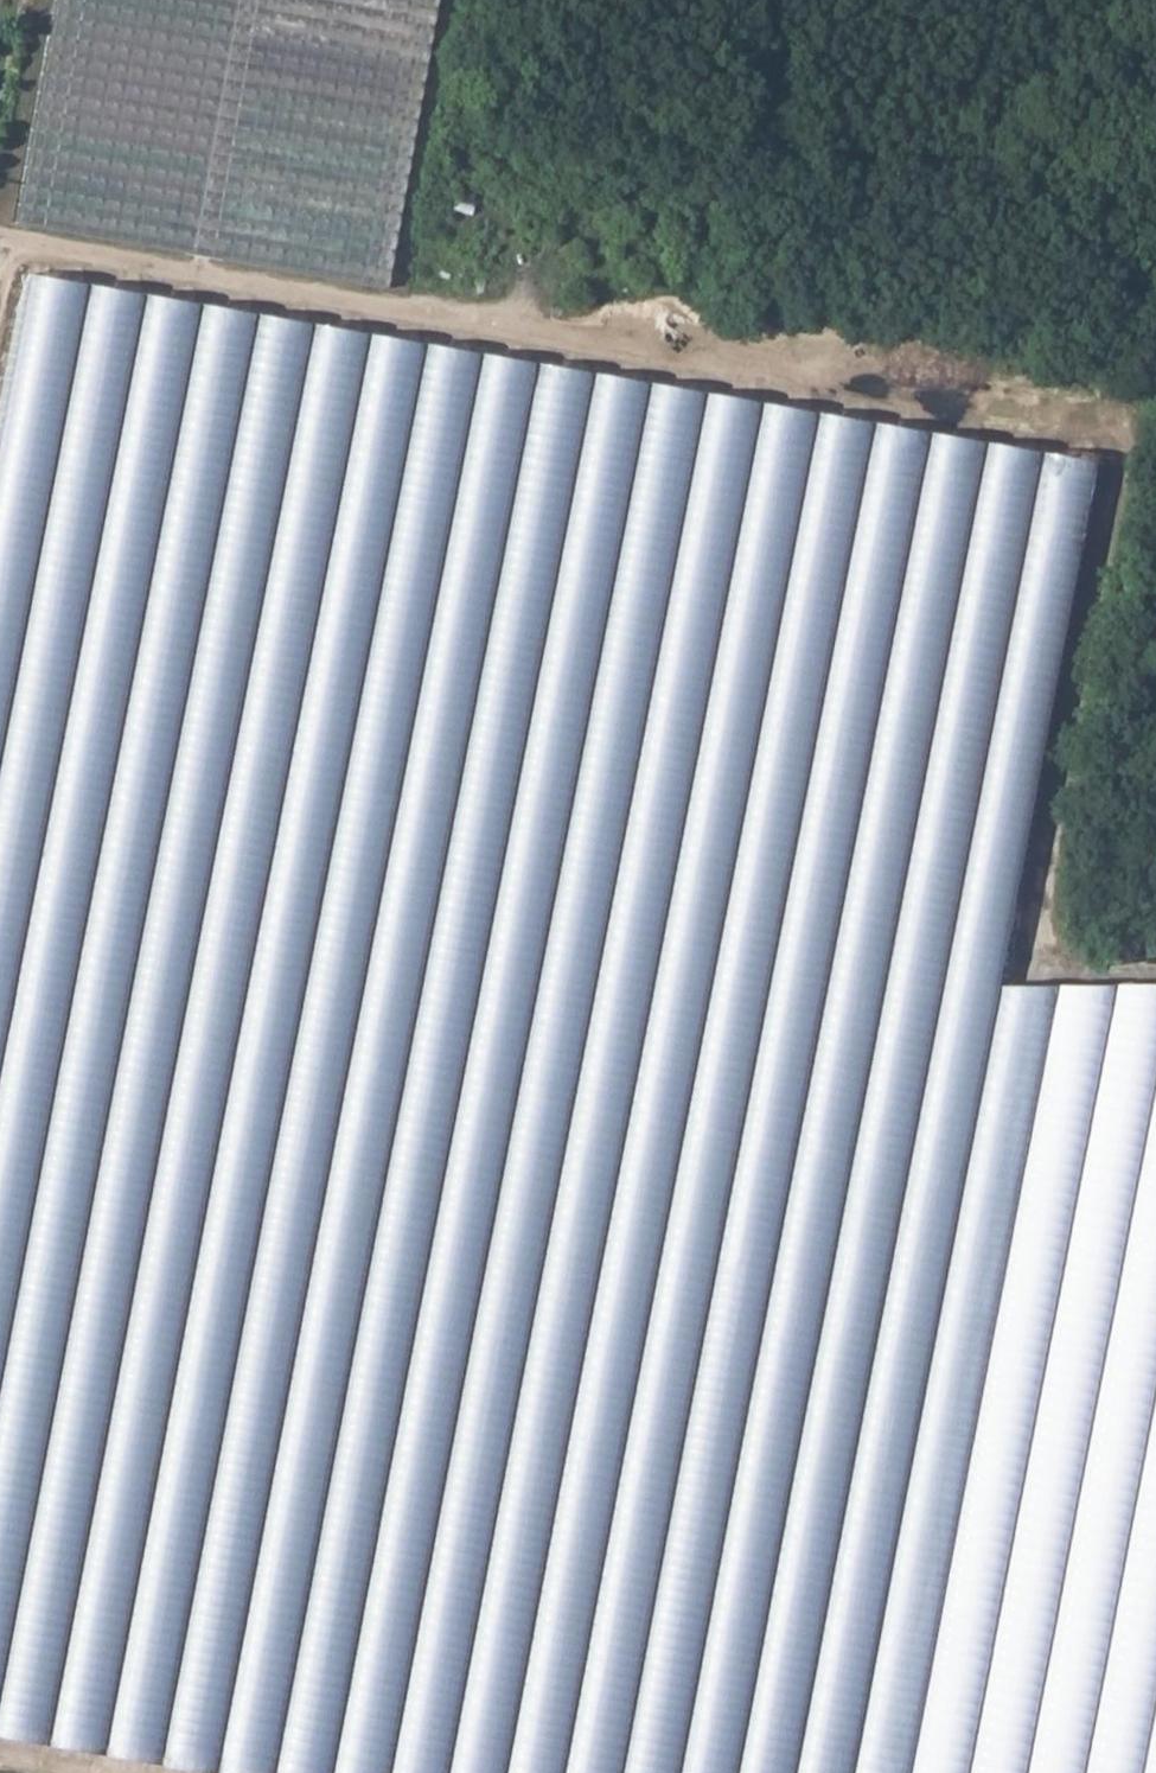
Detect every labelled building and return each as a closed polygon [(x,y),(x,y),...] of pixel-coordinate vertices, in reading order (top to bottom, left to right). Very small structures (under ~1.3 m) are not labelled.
[(13,234),(384,300),(432,0),(50,0),(13,234)] [(997,987),(1087,463),(27,281),(0,436),(0,1737),(210,1772),(1155,1772),(1155,985),(997,987)]
